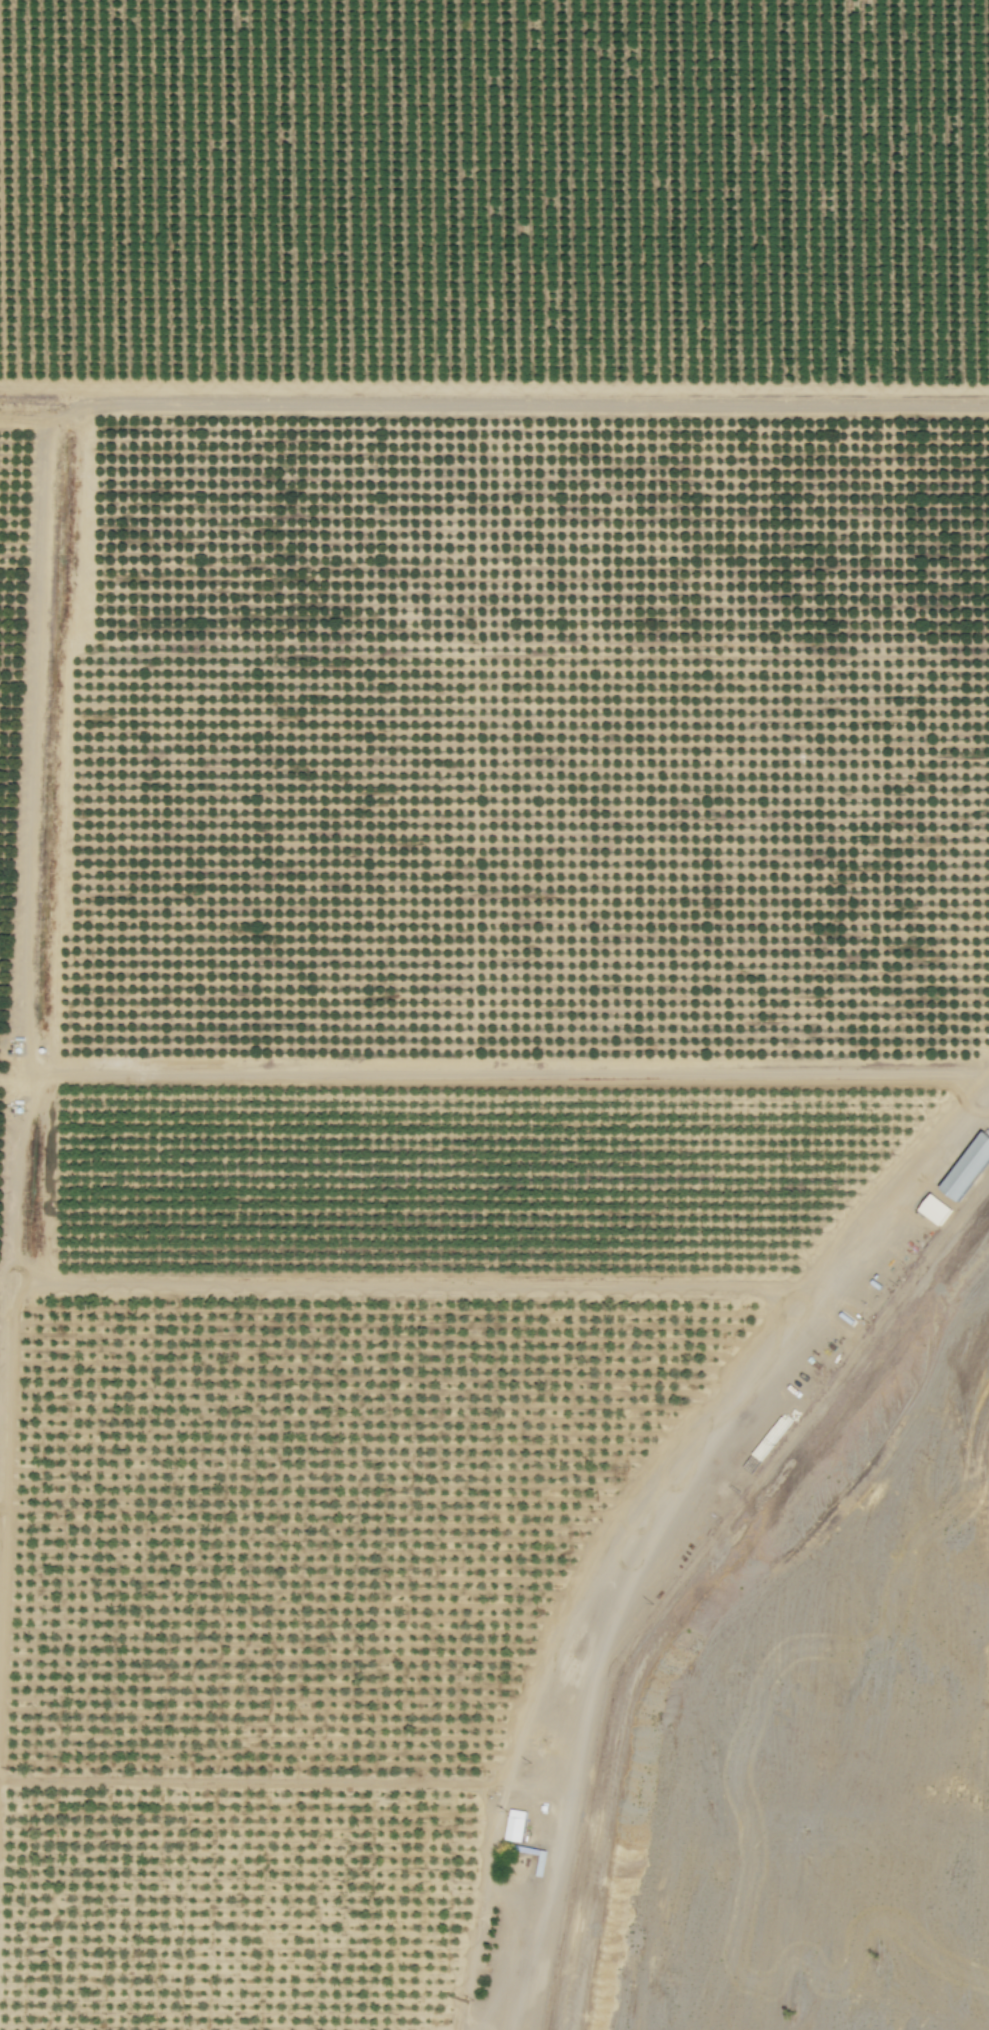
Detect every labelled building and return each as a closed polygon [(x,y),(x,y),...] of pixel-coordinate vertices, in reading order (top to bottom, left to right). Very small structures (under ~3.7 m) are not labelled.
[(961,1203),(988,1164),(988,1135),(984,1132),(942,1190),(961,1203)] [(522,1843),(527,1812),(510,1809),(505,1840),(522,1843)]
